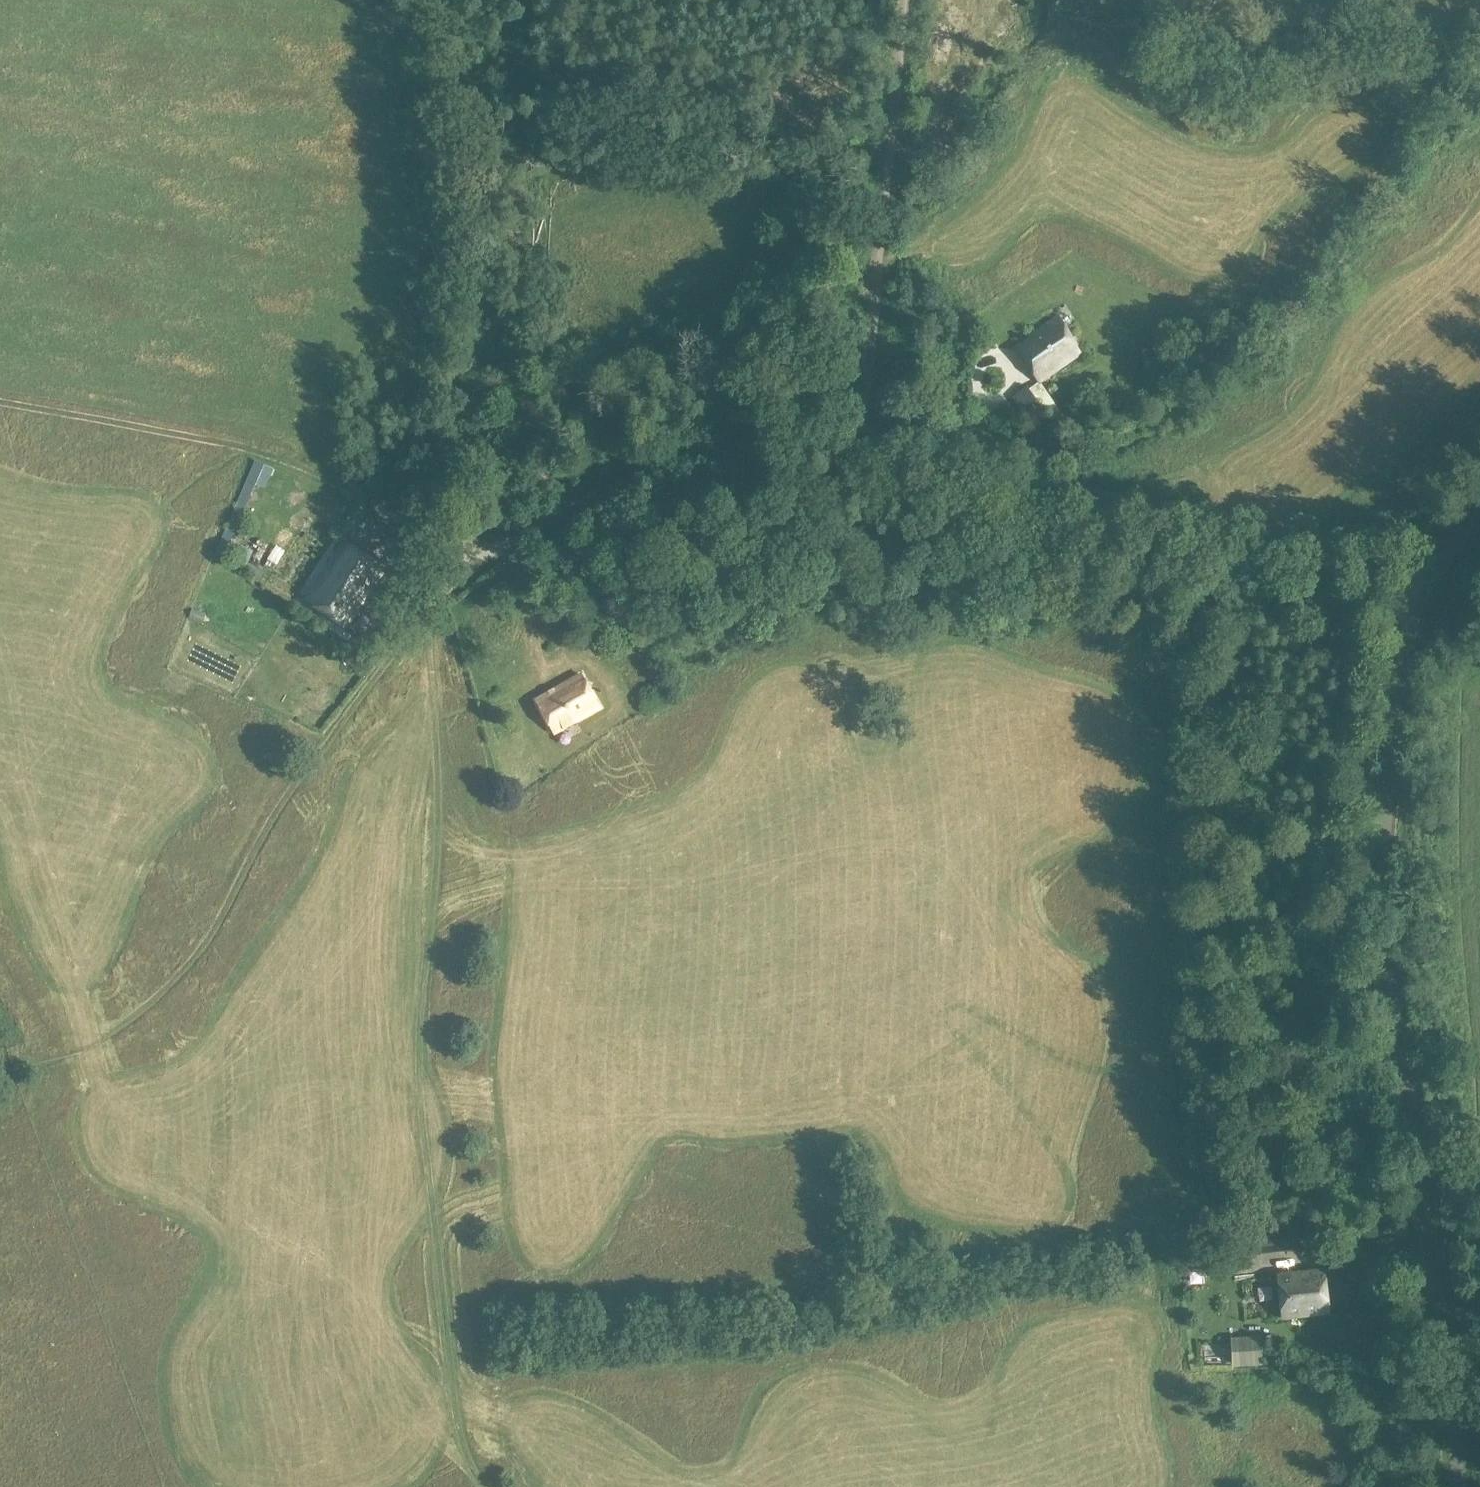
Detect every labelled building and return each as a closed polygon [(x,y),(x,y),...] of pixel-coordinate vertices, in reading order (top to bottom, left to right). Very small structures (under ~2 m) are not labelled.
[(1081,355),(1057,319),(1016,347),(1040,383),(1081,355)] [(1067,421),(1041,383),(1039,385),(1037,383),(1029,388),(1027,386),(1011,397),(1021,412),(1037,402),(1055,428),(1067,421)] [(257,465),(244,490),(255,496),(268,471),(257,465)] [(305,601),(347,628),(385,569),(343,542),(305,601)] [(1312,566),(1310,577),(1326,580),(1328,569),(1312,566)] [(1306,640),(1303,650),(1312,653),(1315,642),(1306,640)] [(537,701),(555,733),(599,707),(581,676),(537,701)] [(1301,1224),(1257,1229),(1260,1253),(1303,1248),(1301,1224)] [(1327,1313),(1323,1271),(1280,1275),(1284,1317),(1327,1313)] [(1234,1338),(1235,1364),(1261,1363),(1260,1337),(1234,1338)] [(1233,1371),(1234,1355),(1215,1354),(1215,1370),(1233,1371)]
